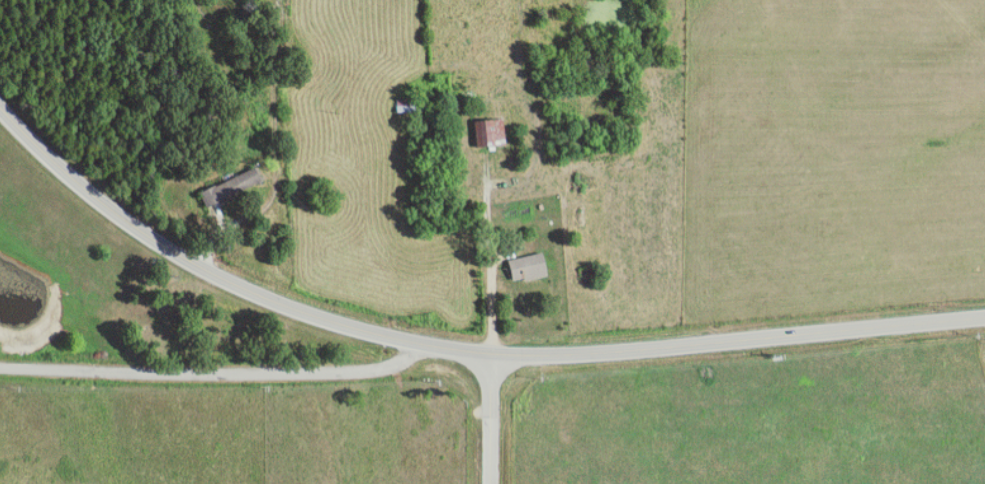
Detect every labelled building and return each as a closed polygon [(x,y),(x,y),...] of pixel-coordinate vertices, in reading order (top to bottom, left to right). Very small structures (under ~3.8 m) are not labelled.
[(397,112),(419,112),(419,100),(397,100),(397,112)] [(503,119),(475,120),(476,146),(505,144),(503,119)] [(200,190),(206,205),(262,184),(256,169),(200,190)] [(508,260),(513,281),(525,278),(526,281),(548,276),(542,252),(508,260)]
